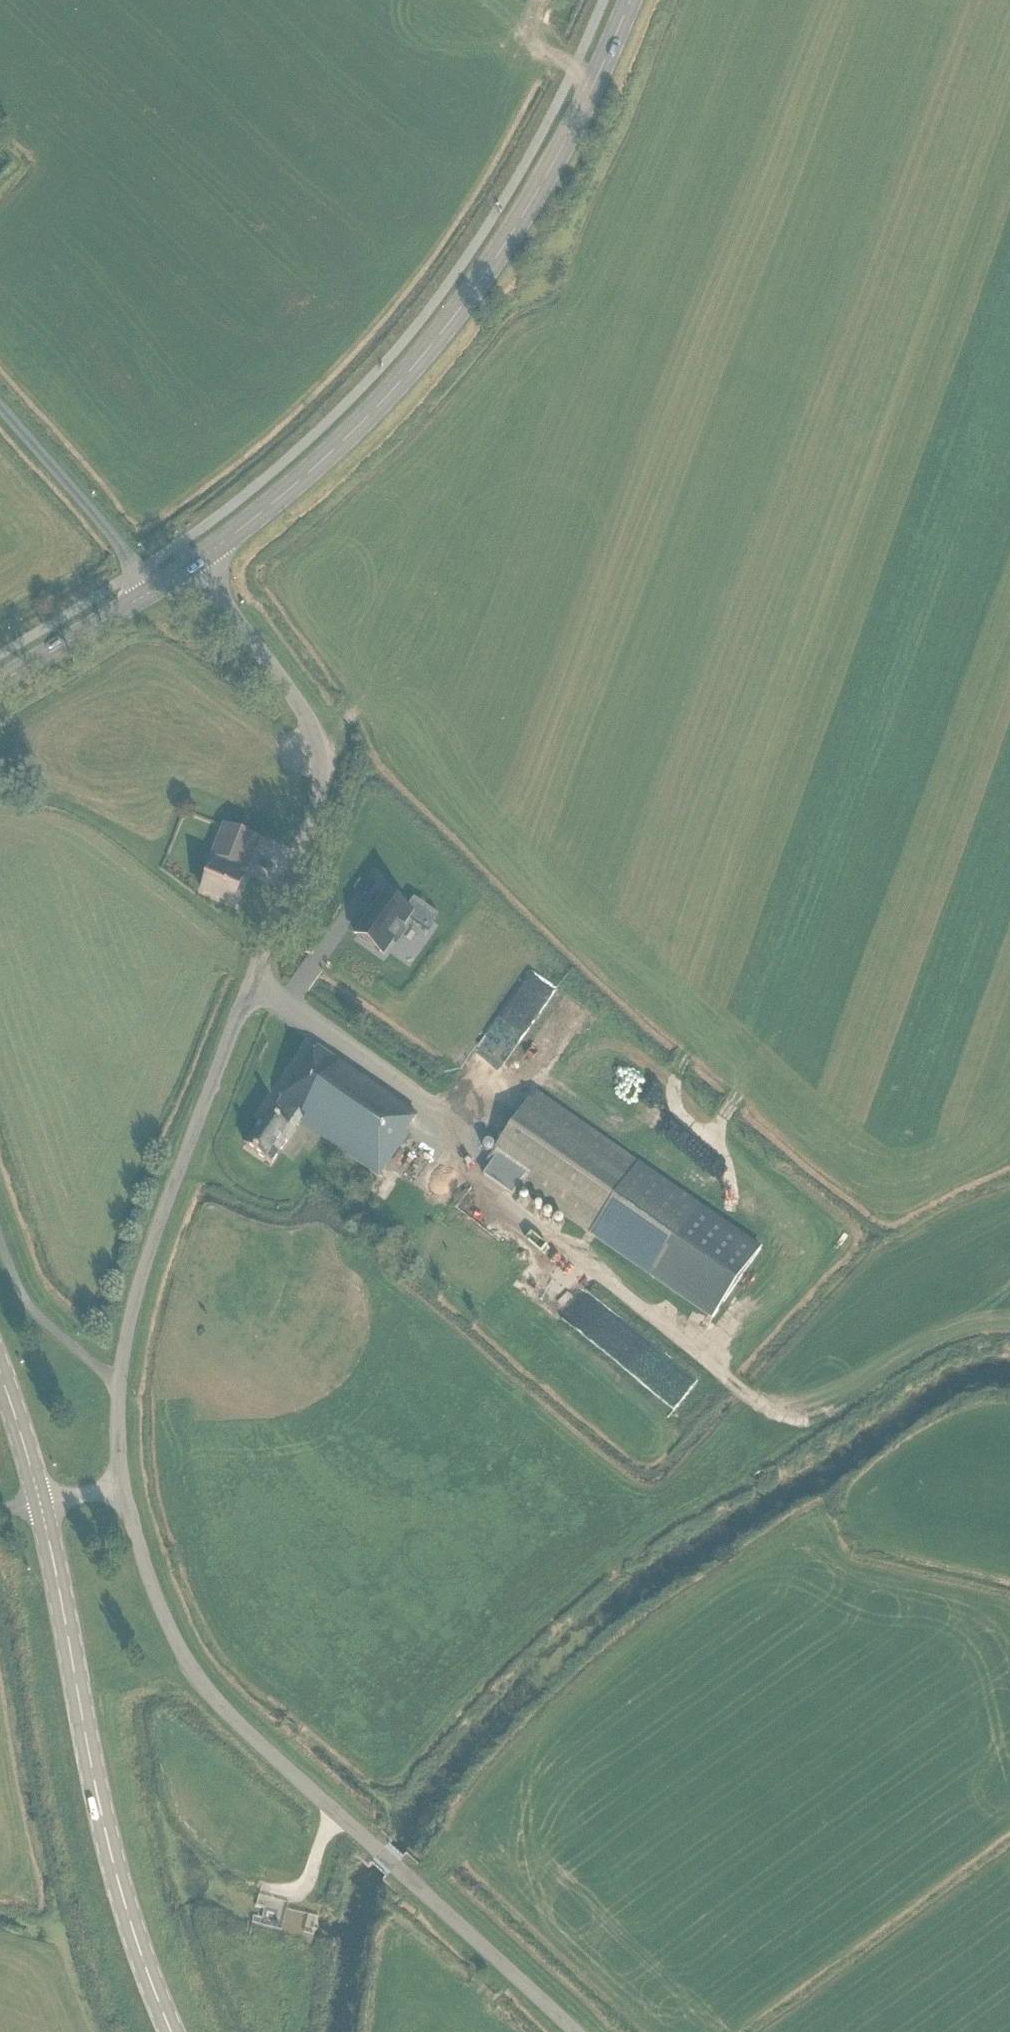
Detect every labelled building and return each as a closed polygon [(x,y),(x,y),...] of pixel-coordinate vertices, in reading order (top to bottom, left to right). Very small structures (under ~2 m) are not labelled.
[(218,859),(216,864),(214,868),(212,868),(202,892),(234,905),(244,880),(238,878),(242,868),(248,871),(260,840),(224,827),(212,857),(218,859)] [(439,916),(414,899),(406,910),(385,895),(356,936),(383,955),(393,941),(397,943),(405,931),(402,928),(410,917),(429,931),(439,916)] [(379,1177),(408,1134),(406,1133),(417,1117),(317,1048),(276,1106),(284,1111),(277,1119),(269,1114),(246,1147),(266,1161),(271,1164),(288,1140),(300,1122),(379,1177)] [(487,1163),(491,1166),(484,1176),(512,1195),(519,1185),(712,1319),(761,1250),(536,1094),(487,1163)]
